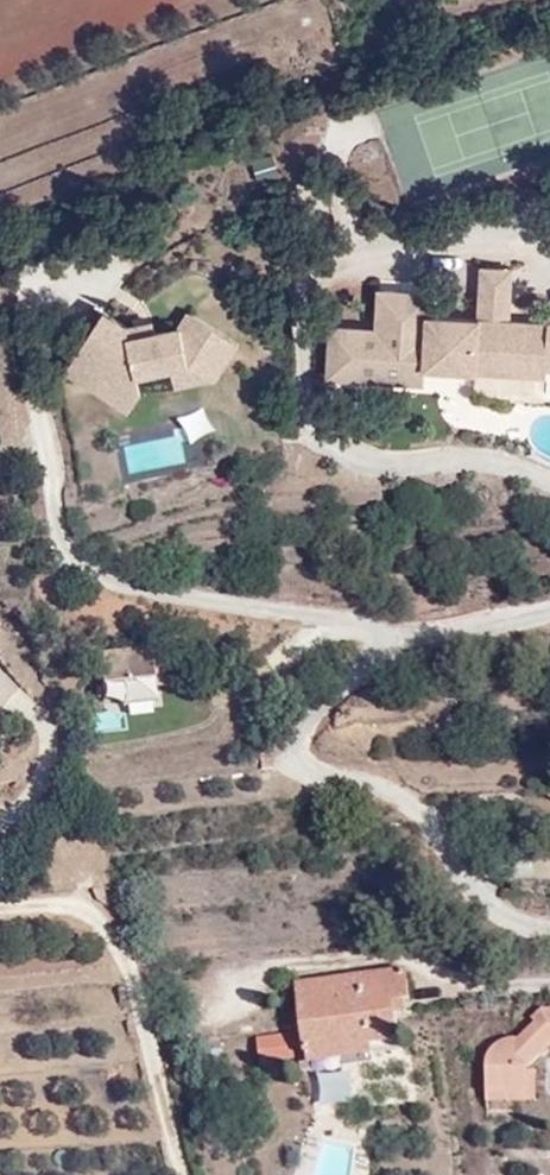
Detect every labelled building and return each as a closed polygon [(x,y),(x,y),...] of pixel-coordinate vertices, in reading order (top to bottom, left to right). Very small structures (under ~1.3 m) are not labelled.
[(330,315),(327,370),(426,376),(428,359),(548,368),(549,359),(549,312),(513,310),(516,258),(481,256),(478,307),(435,305),(436,281),(378,279),(375,317),(330,315)] [(72,362),(66,373),(129,414),(139,398),(217,381),(242,345),(189,310),(181,325),(129,336),(130,328),(114,316),(107,311),(82,348),(72,362)] [(72,362),(82,348),(72,340),(64,356),(72,362)] [(99,650),(104,711),(91,712),(93,733),(127,731),(125,706),(156,704),(152,646),(99,650)] [(289,986),(301,1048),(395,1035),(392,1002),(409,1000),(403,964),(289,986)] [(541,1004),(541,1015),(494,1046),(496,1087),(527,1087),(530,1051),(549,1035),(549,1003),(541,1004)] [(297,1029),(255,1033),(258,1071),(300,1068),(297,1029)]
